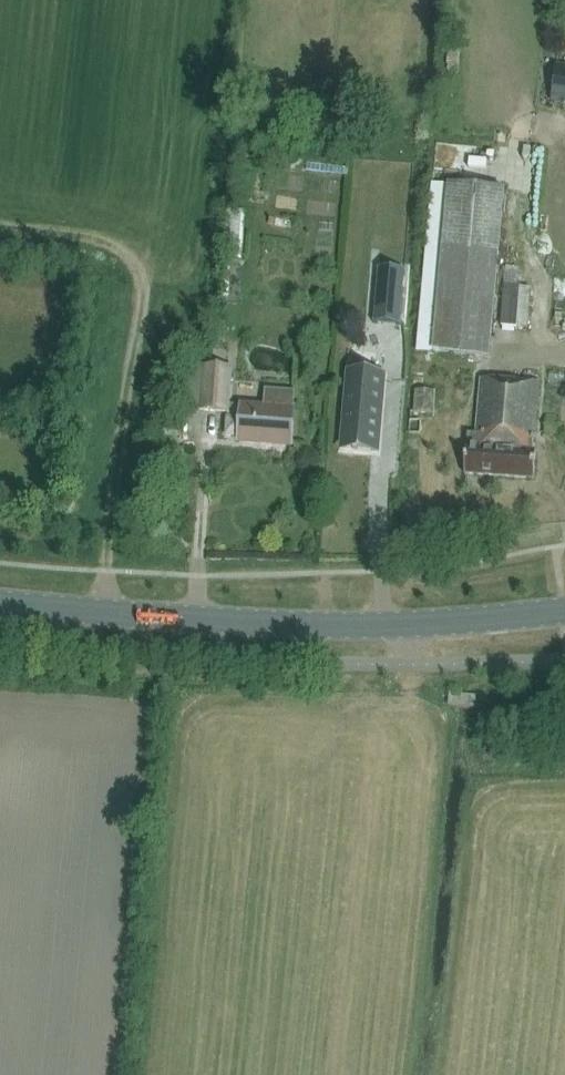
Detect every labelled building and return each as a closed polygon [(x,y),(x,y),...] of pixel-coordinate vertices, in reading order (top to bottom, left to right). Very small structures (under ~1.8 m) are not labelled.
[(557,104),(564,105),(564,69),(561,69),(557,104)] [(510,194),(439,187),(423,353),(494,360),(510,194)] [(244,212),(227,211),(223,260),(240,261),(244,212)] [(379,269),(374,325),(401,327),(405,272),(379,269)] [(233,368),(180,364),(177,410),(230,413),(233,368)] [(345,431),(344,449),(354,450),(376,452),(383,377),(360,375),(360,376),(350,375),(345,431)] [(473,437),(473,438),(470,477),(537,482),(539,456),(535,456),(536,442),(540,443),(544,386),(487,382),(483,438),(473,437)] [(228,417),(227,436),(239,437),(238,442),(292,446),(295,411),(292,410),(293,395),(292,395),(269,393),(268,409),(241,406),(240,418),(228,417)] [(439,395),(420,394),(419,416),(438,418),(439,395)] [(411,434),(421,435),(422,422),(413,421),(408,421),(407,434),(411,434)] [(476,698),(449,694),(448,706),(475,710),(476,698)]
